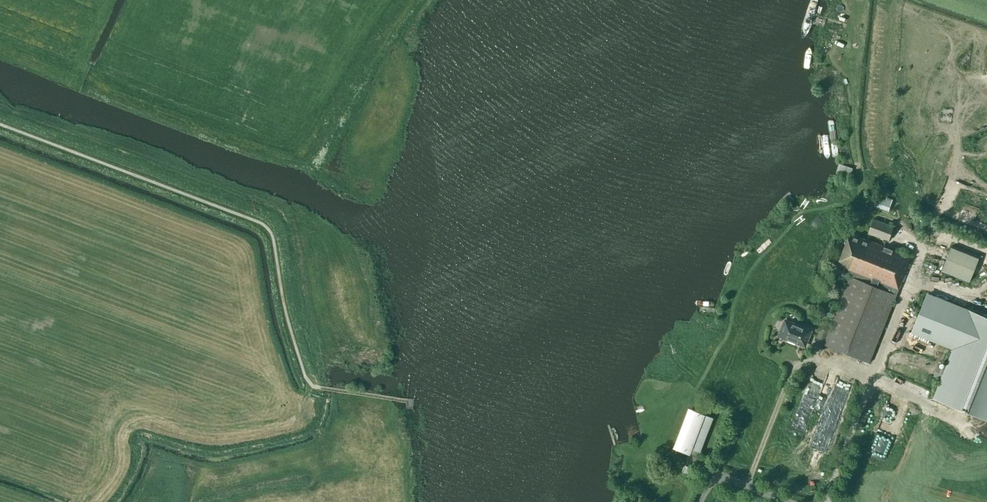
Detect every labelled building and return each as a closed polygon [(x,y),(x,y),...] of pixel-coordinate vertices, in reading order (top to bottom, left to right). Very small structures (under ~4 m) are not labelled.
[(877,196),(874,206),(888,211),(893,199),(886,197),(886,199),(877,196)] [(975,222),(980,209),(964,203),(959,216),(975,222)] [(869,233),(889,240),(893,226),(873,219),(869,233)] [(852,272),(829,330),(821,327),(816,341),(869,362),(911,257),(868,240),(850,233),(837,264),(849,269),(848,270),(852,272)] [(971,283),(979,260),(950,249),(942,272),(971,283)] [(927,262),(925,267),(934,271),(937,266),(927,262)] [(933,397),(986,419),(986,316),(927,292),(911,331),(953,348),(933,397)] [(805,346),(811,330),(785,320),(779,335),(788,339),(787,340),(795,343),(796,342),(805,346)] [(792,425),(804,430),(808,421),(803,419),(806,412),(799,409),(792,425)] [(704,414),(703,417),(693,413),(679,447),(688,450),(689,447),(699,452),(713,417),(704,414)] [(871,456),(882,460),(893,434),(881,430),(871,456)] [(819,439),(814,447),(821,452),(826,444),(819,439)] [(684,464),(682,471),(691,474),(693,468),(684,464)]
